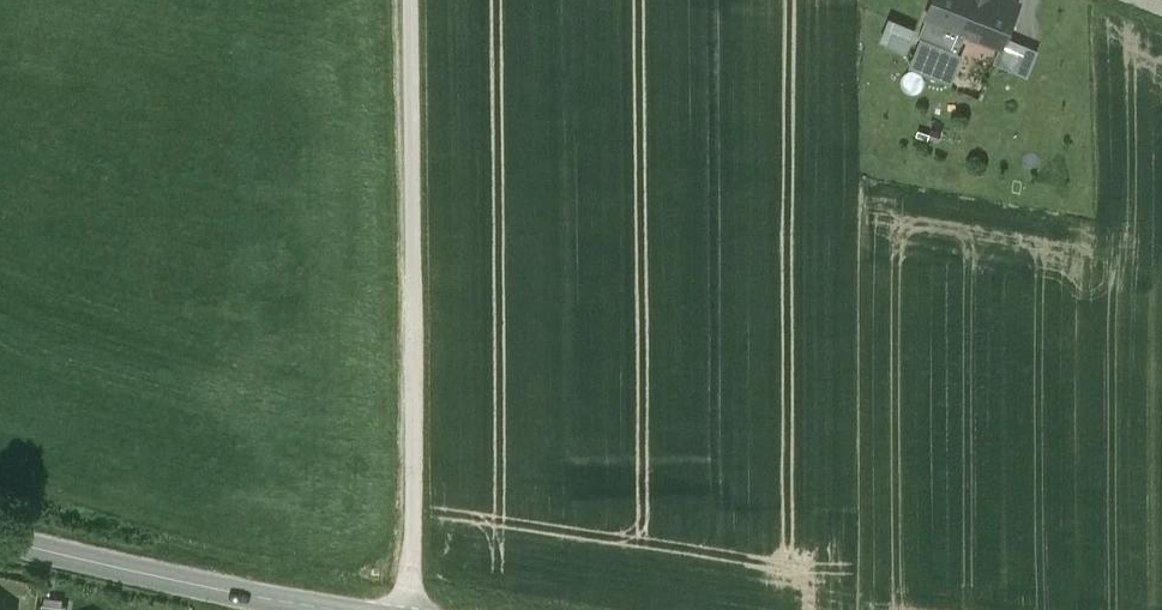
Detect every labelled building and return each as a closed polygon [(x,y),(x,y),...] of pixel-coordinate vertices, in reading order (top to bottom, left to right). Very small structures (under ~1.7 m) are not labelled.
[(1011,0),(934,0),(912,54),(950,68),(964,31),(988,40),(986,46),(994,49),(996,44),(1001,46),(1018,3),(1011,0)] [(908,49),(916,25),(890,17),(882,41),(908,49)]
